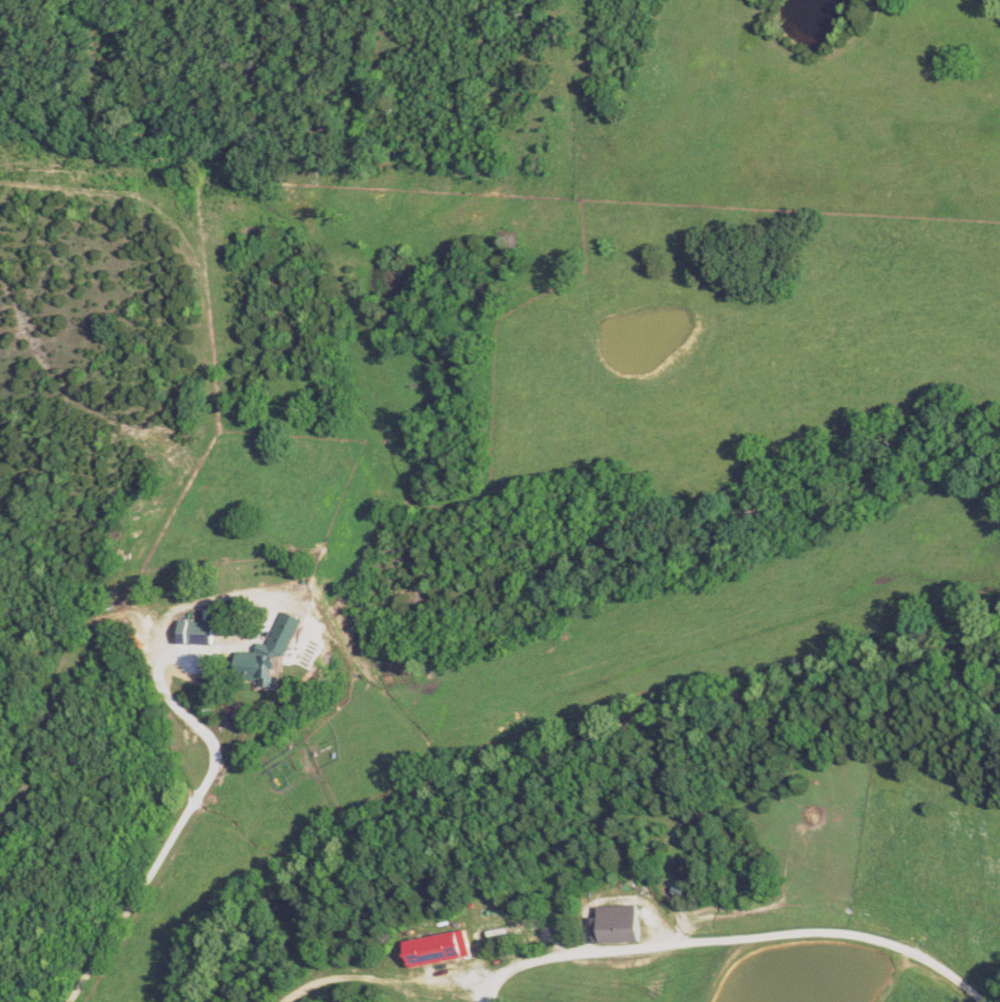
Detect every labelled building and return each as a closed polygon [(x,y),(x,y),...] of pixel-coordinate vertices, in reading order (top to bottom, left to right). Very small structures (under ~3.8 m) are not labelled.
[(306,619),(286,612),(273,643),(263,643),(260,652),(241,652),(241,674),(258,680),(267,680),(267,687),(280,687),(280,672),(281,668),(281,655),(292,655),(306,619)] [(217,621),(184,621),(183,644),(216,644),(217,621)] [(602,907),(603,917),(596,918),(597,944),(644,942),(642,905),(602,907)] [(413,940),(417,967),(476,958),(472,931),(413,940)]
